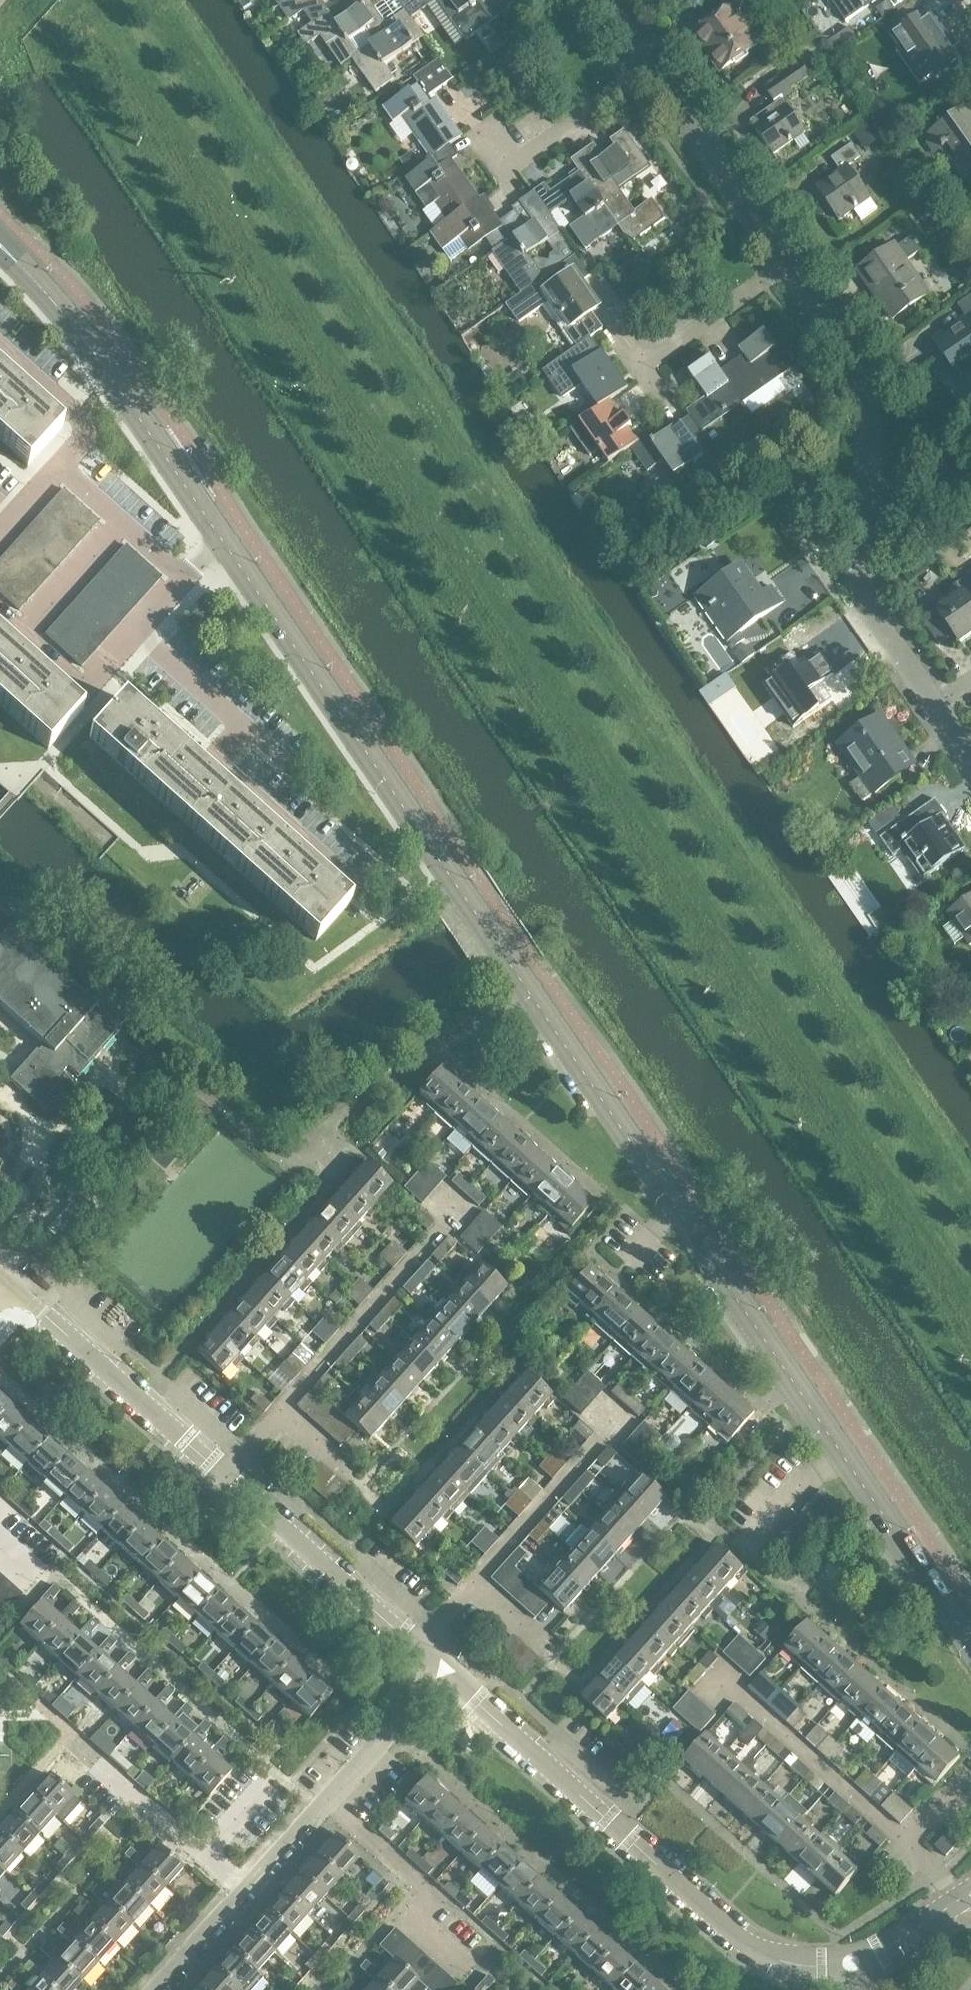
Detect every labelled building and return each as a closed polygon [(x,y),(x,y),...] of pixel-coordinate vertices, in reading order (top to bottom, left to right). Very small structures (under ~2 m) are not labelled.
[(290,21),(304,11),(313,24),(329,12),(321,0),(275,0),(290,21)] [(406,10),(412,18),(438,0),(399,0),(406,10)] [(459,14),(451,20),(466,41),(492,22),(477,0),(449,0),(459,14)] [(492,22),(511,9),(504,0),(477,0),(492,22)] [(683,39),(711,79),(769,38),(742,0),(718,0),(717,0),(726,12),(727,11),(730,15),(725,19),(721,13),(683,39)] [(846,22),(877,0),(830,0),(846,22)] [(329,12),(313,24),(298,34),(311,52),(324,43),(341,67),(352,60),(391,32),(388,28),(369,1),(337,23),(330,12),(329,12)] [(391,32),(352,60),(376,94),(394,81),(383,66),(425,37),(412,18),(406,10),(395,18),(397,21),(388,28),(391,32)] [(865,24),(874,18),(869,10),(860,18),(865,24)] [(937,78),(960,62),(950,48),(955,44),(935,15),(921,25),(917,19),(894,35),(903,49),(899,53),(919,82),(933,72),(937,78)] [(433,93),(454,79),(440,59),(415,77),(420,85),(385,110),(394,124),(403,118),(431,158),(449,145),(463,136),(433,93)] [(774,100),(810,75),(802,64),(766,89),(774,100)] [(774,155),(806,132),(782,99),(750,122),(774,155)] [(970,175),(970,121),(963,110),(926,136),(935,153),(942,149),(943,150),(946,147),(956,162),(953,164),(964,180),(970,175)] [(840,170),(816,187),(839,220),(871,198),(849,166),(861,157),(881,143),(872,130),(852,144),(832,158),(840,170)] [(594,145),(573,160),(619,226),(636,214),(612,180),(629,168),(634,176),(649,165),(625,131),(611,141),(617,149),(604,158),(594,145)] [(462,163),(449,145),(431,158),(425,162),(428,166),(408,180),(417,194),(426,188),(449,222),(480,200),(457,166),(462,163)] [(619,226),(573,160),(572,161),(580,173),(551,194),(545,185),(534,193),(549,214),(572,198),(586,218),(578,224),(592,244),(619,226)] [(549,214),(534,193),(521,203),(524,207),(516,212),(528,229),(497,250),(493,253),(522,294),(557,270),(578,255),(549,214)] [(483,197),(480,200),(449,222),(432,233),(443,250),(460,238),(469,251),(488,238),(497,250),(528,229),(516,212),(501,223),(483,197)] [(871,260),(874,263),(883,276),(870,285),(894,319),(928,295),(905,262),(927,247),(917,233),(896,248),(893,245),(871,260)] [(563,279),(557,270),(522,294),(515,299),(527,317),(548,302),(572,336),(568,338),(575,349),(589,339),(600,331),(589,315),(599,308),(573,272),(563,279)] [(934,340),(959,377),(970,369),(970,296),(959,305),(967,317),(934,340)] [(745,356),(722,373),(743,404),(792,370),(765,331),(740,348),(745,356)] [(608,365),(589,339),(575,349),(545,370),(564,398),(583,385),(600,409),(610,401),(628,388),(611,363),(608,365)] [(711,358),(690,373),(707,398),(687,411),(690,416),(702,432),(743,404),(722,373),(711,358)] [(29,466),(57,434),(62,428),(62,427),(56,434),(0,383),(0,441),(29,466)] [(639,442),(610,401),(600,409),(572,428),(591,456),(600,449),(609,463),(632,447),(639,442)] [(648,436),(639,442),(632,447),(648,471),(664,460),(675,476),(713,449),(711,445),(702,432),(690,416),(653,442),(648,436)] [(63,489),(55,498),(73,514),(81,505),(63,489)] [(55,498),(47,507),(65,523),(73,514),(55,498)] [(81,505),(73,514),(91,530),(99,521),(81,505)] [(47,507),(39,516),(57,532),(65,523),(47,507)] [(73,514),(65,523),(83,539),(91,530),(73,514)] [(39,516),(31,524),(49,541),(57,532),(39,516)] [(65,523),(57,532),(75,548),(83,539),(65,523)] [(31,524),(23,533),(41,549),(49,541),(31,524)] [(57,532),(49,541),(67,557),(75,548),(57,532)] [(23,533),(15,542),(33,558),(41,549),(23,533)] [(49,541),(41,549),(58,566),(67,557),(49,541)] [(15,542),(7,551),(25,567),(33,558),(15,542)] [(125,545),(117,554),(135,570),(143,561),(125,545)] [(41,549),(33,558),(50,574),(58,566),(41,549)] [(0,559),(0,561),(17,576),(25,567),(7,551),(0,559)] [(117,554),(109,563),(127,579),(135,570),(117,554)] [(33,558),(25,567),(42,583),(50,574),(33,558)] [(9,585),(17,576),(0,561),(0,577),(9,585)] [(143,561),(135,570),(153,586),(161,577),(143,561)] [(109,563),(101,572),(119,588),(127,579),(109,563)] [(25,567),(17,576),(34,592),(42,583),(25,567)] [(738,567),(696,596),(707,612),(716,626),(727,641),(783,602),(772,587),(759,596),(738,567)] [(135,570),(127,579),(145,595),(153,586),(135,570)] [(101,572),(93,581),(111,597),(119,588),(101,572)] [(959,583),(970,600),(970,574),(959,583)] [(17,576),(9,585),(26,601),(34,592),(17,576)] [(0,594),(9,585),(0,577),(0,594)] [(127,579),(119,588),(137,604),(145,595),(127,579)] [(93,581),(85,590),(103,606),(111,597),(93,581)] [(959,583),(957,584),(963,592),(941,607),(935,599),(917,612),(937,640),(951,630),(960,642),(970,635),(970,600),(959,583)] [(9,585),(0,594),(18,610),(26,601),(9,585)] [(119,588),(111,597),(129,613),(137,604),(119,588)] [(85,590),(77,599),(95,615),(103,606),(85,590)] [(111,597),(103,606),(121,622),(129,613),(111,597)] [(77,599),(69,608),(87,624),(95,615),(77,599)] [(103,606),(95,615),(113,631),(121,622),(103,606)] [(69,608),(61,616),(79,633),(87,624),(69,608)] [(95,615),(87,624),(105,640),(113,631),(95,615)] [(61,616),(53,625),(71,641),(79,633),(61,616)] [(87,624),(79,633),(97,649),(105,640),(87,624)] [(45,634),(63,650),(71,641),(53,625),(45,634)] [(731,649),(746,639),(741,632),(727,643),(731,649)] [(79,633),(71,641),(89,657),(97,649),(79,633)] [(71,641),(63,650),(81,666),(89,657),(71,641)] [(47,749),(82,710),(81,710),(77,715),(0,646),(0,706),(47,749)] [(772,679),(764,685),(793,727),(832,699),(821,684),(833,675),(821,657),(808,665),(804,659),(799,662),(793,654),(792,653),(766,671),(772,679)] [(119,705),(89,738),(98,746),(315,941),(350,902),(349,901),(344,906),(160,741),(166,734),(152,722),(146,729),(120,705),(124,700),(119,705)] [(863,802),(901,775),(892,762),(887,766),(885,762),(901,750),(878,717),(844,740),(867,773),(850,784),(863,802)] [(920,877),(961,849),(942,820),(945,817),(932,798),(877,837),(890,856),(902,847),(910,858),(908,859),(920,877)] [(947,912),(970,945),(970,896),(947,912)] [(0,933),(0,1006),(44,1045),(38,1052),(36,1050),(10,1079),(39,1106),(66,1076),(62,1073),(68,1067),(79,1077),(124,1026),(85,991),(82,994),(59,974),(61,972),(39,953),(38,954),(9,929),(3,936),(0,933)] [(418,1092),(419,1093),(429,1101),(425,1105),(434,1114),(461,1084),(441,1066),(418,1092)] [(480,1101),(461,1084),(434,1114),(438,1110),(447,1118),(444,1122),(453,1131),(480,1101)] [(125,1107),(106,1091),(94,1105),(113,1121),(125,1107)] [(480,1101),(453,1131),(457,1127),(467,1135),(463,1139),(472,1148),(498,1118),(480,1101)] [(498,1118),(472,1148),(476,1144),(486,1152),(482,1157),(491,1165),(517,1135),(498,1118)] [(517,1135),(491,1165),(492,1166),(496,1161),(505,1170),(501,1174),(509,1182),(536,1152),(517,1135)] [(536,1152),(509,1182),(510,1182),(514,1178),(523,1186),(519,1190),(528,1199),(555,1169),(536,1152)] [(437,1186),(445,1177),(427,1160),(419,1170),(437,1186)] [(396,1188),(367,1162),(349,1181),(379,1208),(379,1207),(374,1203),(382,1194),(387,1198),(396,1188)] [(555,1169),(528,1199),(529,1199),(533,1195),(543,1204),(539,1208),(547,1216),(574,1186),(555,1169)] [(437,1186),(419,1170),(411,1179),(429,1195),(437,1186)] [(464,1194),(471,1186),(458,1174),(451,1181),(464,1194)] [(429,1195),(411,1179),(403,1187),(421,1203),(429,1195)] [(379,1208),(349,1181),(332,1200),(362,1227),(362,1226),(357,1222),(366,1213),(370,1217),(379,1208)] [(464,1194),(478,1206),(485,1198),(471,1186),(464,1194)] [(574,1186),(547,1216),(549,1217),(553,1213),(561,1220),(557,1225),(567,1233),(594,1203),(574,1186)] [(362,1227),(332,1200),(315,1219),(345,1245),(362,1227)] [(80,1209),(72,1203),(47,1230),(55,1237),(80,1209)] [(414,1218),(427,1230),(434,1223),(420,1210),(414,1218)] [(483,1211),(475,1220),(493,1236),(501,1227),(483,1211)] [(345,1245),(315,1219),(298,1238),(328,1264),(329,1263),(324,1258),(332,1250),(337,1254),(345,1245)] [(475,1220),(467,1229),(485,1245),(493,1236),(475,1220)] [(467,1229),(459,1237),(477,1253),(485,1245),(467,1229)] [(444,1257),(457,1243),(449,1236),(437,1250),(444,1257)] [(328,1264),(298,1238),(282,1257),(311,1283),(312,1282),(307,1277),(316,1268),(320,1272),(328,1264)] [(400,1261),(407,1253),(393,1241),(386,1249),(400,1261)] [(400,1261),(386,1249),(379,1256),(393,1269),(400,1261)] [(311,1283),(282,1257),(265,1276),(294,1302),(294,1301),(290,1297),(298,1288),(303,1292),(311,1283)] [(435,1268),(427,1261),(414,1275),(422,1282),(435,1268)] [(505,1287),(480,1265),(471,1275),(467,1271),(459,1280),(488,1306),(505,1287)] [(575,1308),(578,1304),(589,1314),(585,1318),(592,1325),(619,1294),(589,1266),(562,1296),(575,1308)] [(422,1282),(414,1275),(402,1288),(410,1295),(422,1282)] [(294,1302),(265,1276),(248,1295),(277,1321),(278,1319),(274,1315),(281,1307),(286,1311),(294,1302)] [(366,1299),(373,1291),(359,1278),(352,1286),(366,1299)] [(488,1306),(459,1280),(458,1282),(462,1285),(455,1294),(450,1290),(442,1299),(471,1325),(488,1306)] [(366,1299),(352,1286),(346,1294),(359,1306),(366,1299)] [(639,1311),(619,1294),(592,1325),(611,1342),(639,1311)] [(277,1321),(248,1295),(231,1314),(260,1340),(261,1339),(256,1334),(265,1325),(269,1329),(277,1321)] [(400,1306),(393,1299),(380,1312),(388,1319),(400,1306)] [(433,1309),(425,1318),(454,1344),(471,1325),(442,1299),(440,1301),(445,1305),(438,1313),(433,1309)] [(639,1311),(611,1342),(613,1343),(617,1338),(626,1346),(622,1351),(630,1359),(657,1328),(639,1311)] [(388,1319),(380,1312),(368,1326),(376,1333),(388,1319)] [(231,1314),(214,1333),(238,1354),(248,1344),(253,1348),(260,1340),(231,1314)] [(332,1336),(339,1329),(325,1317),(318,1324),(332,1336)] [(454,1344),(425,1318),(424,1319),(428,1323),(421,1331),(417,1328),(408,1337),(437,1363),(454,1344)] [(332,1336),(318,1324),(311,1332),(325,1344),(332,1336)] [(657,1328),(630,1359),(631,1359),(635,1355),(645,1363),(641,1368),(649,1376),(677,1345),(657,1328)] [(238,1354),(214,1333),(197,1352),(221,1374),(231,1363),(235,1367),(242,1359),(238,1355),(238,1354)] [(367,1343),(359,1336),(346,1350),(354,1357),(367,1343)] [(400,1346),(391,1356),(420,1382),(437,1363),(408,1337),(407,1338),(411,1342),(405,1350),(400,1346)] [(677,1345),(649,1376),(650,1377),(655,1372),(664,1380),(660,1385),(668,1393),(696,1362),(677,1345)] [(354,1357),(346,1350),(334,1363),(342,1370),(354,1357)] [(299,1374),(305,1366),(292,1354),(285,1362),(299,1374)] [(420,1382),(391,1356),(390,1357),(394,1361),(387,1370),(383,1366),(374,1375),(404,1401),(420,1382)] [(299,1374),(285,1362),(278,1369),(291,1382),(299,1374)] [(696,1362),(668,1393),(687,1409),(714,1378),(696,1362)] [(587,1371),(579,1380),(596,1396),(605,1387),(587,1371)] [(556,1400),(526,1373),(509,1392),(539,1419),(540,1418),(535,1413),(542,1406),(547,1410),(556,1400)] [(296,1406),(306,1415),(322,1397),(320,1395),(332,1381),(325,1374),(296,1406)] [(357,1394),(361,1398),(387,1420),(404,1401),(374,1375),(373,1376),(378,1380),(370,1388),(366,1385),(357,1394)] [(714,1378),(687,1409),(688,1410),(692,1405),(701,1414),(697,1418),(706,1426),(733,1395),(714,1378)] [(579,1380),(570,1390),(588,1406),(596,1396),(579,1380)] [(624,1404),(631,1397),(617,1384),(610,1392),(624,1404)] [(570,1390),(563,1398),(581,1414),(588,1406),(570,1390)] [(250,1400),(264,1412),(271,1404),(257,1392),(250,1400)] [(539,1419),(509,1392),(492,1411),(522,1438),(523,1437),(518,1433),(525,1424),(530,1429),(539,1419)] [(733,1395),(706,1426),(707,1427),(711,1422),(714,1425),(719,1430),(715,1435),(725,1443),(753,1413),(733,1395)] [(0,1396),(0,1418),(11,1406),(0,1396)] [(322,1397),(306,1415),(314,1422),(330,1404),(322,1397)] [(624,1404),(637,1416),(644,1409),(631,1397),(624,1404)] [(349,1404),(341,1413),(340,1414),(348,1421),(357,1429),(369,1440),(387,1420),(361,1398),(353,1408),(349,1404)] [(330,1404),(314,1422),(323,1430),(339,1412),(330,1404)] [(0,1418),(0,1440),(8,1447),(30,1423),(11,1406),(0,1418)] [(522,1438),(492,1411),(475,1430),(505,1457),(506,1456),(501,1451),(508,1444),(513,1448),(522,1438)] [(339,1412),(323,1430),(332,1438),(348,1421),(340,1414),(341,1413),(339,1412)] [(572,1428),(586,1441),(593,1433),(579,1420),(572,1428)] [(348,1421),(332,1438),(342,1446),(357,1429),(348,1421)] [(643,1421),(635,1430),(653,1446),(661,1437),(643,1421)] [(30,1423),(8,1447),(27,1464),(49,1440),(30,1423)] [(505,1457),(475,1430),(458,1449),(488,1476),(489,1475),(484,1470),(491,1462),(496,1467),(505,1457)] [(635,1430),(626,1440),(644,1456),(653,1446),(635,1430)] [(49,1440),(27,1464),(46,1481),(68,1457),(49,1440)] [(626,1440),(619,1448),(637,1464),(644,1456),(626,1440)] [(608,1447),(595,1460),(603,1467),(616,1454),(608,1447)] [(488,1476),(458,1449),(441,1467),(471,1495),(472,1494),(467,1489),(474,1482),(479,1486),(488,1476)] [(545,1459),(559,1471),(565,1464),(552,1451),(545,1459)] [(68,1457),(46,1481),(65,1498),(86,1474),(68,1457)] [(538,1467),(552,1479),(559,1471),(545,1459),(538,1467)] [(471,1495),(441,1467),(424,1486),(455,1513),(450,1508),(457,1500),(462,1505),(471,1495)] [(312,1488),(322,1497),(338,1478),(328,1470),(312,1488)] [(593,1478),(586,1471),(573,1485),(581,1492),(593,1478)] [(86,1474),(65,1498),(84,1515),(105,1491),(86,1474)] [(665,1497),(640,1475),(631,1485),(627,1480),(618,1490),(648,1517),(665,1497)] [(330,1504),(346,1486),(338,1478),(322,1497),(330,1504)] [(581,1492),(573,1485),(561,1498),(569,1506),(581,1492)] [(455,1513),(424,1486),(407,1505),(438,1532),(433,1527),(440,1519),(446,1524),(455,1513)] [(511,1496),(525,1509),(532,1502),(518,1489),(511,1496)] [(609,1500),(601,1509),(631,1536),(648,1517),(618,1490),(617,1491),(622,1495),(614,1504),(609,1500)] [(105,1491),(84,1515),(103,1532),(124,1507),(105,1491)] [(14,1493),(8,1499),(20,1510),(32,1496),(31,1495),(24,1503),(14,1493)] [(32,1496),(20,1510),(30,1519),(36,1513),(31,1509),(37,1501),(32,1496)] [(504,1505),(518,1517),(525,1509),(511,1496),(504,1505)] [(438,1532),(407,1505),(390,1524),(415,1547),(424,1537),(429,1542),(438,1532)] [(124,1507),(103,1532),(122,1548),(143,1524),(124,1507)] [(560,1516),(552,1509),(540,1522),(548,1529),(560,1516)] [(631,1536),(601,1509),(600,1510),(605,1515),(598,1523),(593,1519),(585,1528),(614,1555),(631,1536)] [(798,1515),(789,1526),(807,1542),(816,1531),(798,1515)] [(548,1529),(540,1522),(528,1536),(536,1543),(548,1529)] [(143,1524),(122,1548),(140,1565),(162,1541),(143,1524)] [(807,1542),(789,1526),(782,1533),(800,1549),(807,1542)] [(58,1544),(63,1538),(51,1527),(46,1533),(58,1544)] [(478,1534),(491,1546),(498,1539),(484,1527),(478,1534)] [(577,1537),(568,1547),(598,1573),(614,1555),(585,1528),(584,1529),(588,1533),(581,1541),(577,1537)] [(782,1533),(773,1543),(791,1559),(800,1549),(782,1533)] [(470,1542),(484,1555),(491,1546),(478,1534),(470,1542)] [(58,1544),(68,1553),(73,1547),(63,1538),(58,1544)] [(162,1541),(140,1565),(159,1582),(181,1558),(162,1541)] [(718,1545),(701,1565),(730,1591),(731,1590),(727,1586),(734,1578),(739,1582),(748,1572),(718,1545)] [(491,1579),(499,1586),(516,1568),(514,1567),(526,1554),(518,1547),(506,1559),(507,1560),(491,1579)] [(598,1573),(568,1547),(567,1548),(572,1552),(564,1561),(559,1557),(552,1566),(581,1592),(598,1573)] [(181,1558),(159,1582),(178,1599),(200,1575),(181,1558)] [(95,1578),(101,1572),(89,1561),(84,1567),(95,1578)] [(442,1573),(456,1585),(463,1577),(450,1565),(442,1573)] [(701,1565),(684,1584),(714,1610),(715,1609),(710,1604),(718,1596),(722,1600),(730,1591),(701,1565)] [(543,1576),(535,1585),(534,1585),(542,1592),(551,1600),(564,1612),(581,1592),(552,1566),(550,1567),(554,1571),(547,1579),(543,1576)] [(516,1568),(499,1586),(509,1595),(525,1576),(516,1568)] [(95,1578),(106,1587),(111,1581),(101,1572),(95,1578)] [(200,1575),(178,1599),(197,1616),(218,1592),(200,1575)] [(525,1576),(509,1595),(517,1602),(534,1584),(525,1576)] [(0,1585),(0,1603),(14,1587),(5,1579),(0,1585)] [(534,1584),(517,1602),(527,1611),(542,1592),(534,1585),(535,1585),(534,1584)] [(684,1584),(667,1603),(697,1629),(698,1628),(693,1623),(701,1615),(706,1619),(714,1610),(684,1584)] [(60,1591),(53,1585),(48,1591),(54,1597),(60,1591)] [(0,1603),(0,1606),(7,1612),(23,1595),(14,1587),(0,1603)] [(218,1592),(197,1616),(216,1633),(237,1609),(218,1592)] [(551,1600),(542,1592),(527,1611),(535,1618),(551,1600)] [(133,1611),(138,1605),(127,1595),(121,1601),(133,1611)] [(61,1619),(41,1602),(17,1629),(20,1632),(23,1629),(39,1643),(36,1646),(36,1647),(61,1619)] [(72,1602),(67,1608),(73,1614),(79,1608),(72,1602)] [(697,1629),(667,1603),(650,1622),(680,1648),(697,1629)] [(133,1611),(143,1620),(149,1614),(138,1605),(133,1611)] [(237,1609),(216,1633),(235,1650),(256,1626),(237,1609)] [(90,1618),(85,1624),(91,1630),(97,1624),(90,1618)] [(61,1619),(36,1647),(39,1649),(41,1645),(58,1660),(55,1663),(80,1636),(61,1619)] [(650,1622),(634,1641),(663,1667),(664,1667),(659,1662),(667,1653),(672,1658),(680,1648),(650,1622)] [(792,1661),(801,1670),(828,1639),(809,1622),(786,1648),(796,1657),(792,1661)] [(256,1626),(235,1650),(254,1667),(275,1643),(256,1626)] [(171,1645),(176,1639),(164,1629),(159,1635),(171,1645)] [(511,1635),(495,1653),(504,1661),(520,1643),(511,1635)] [(739,1635),(723,1653),(732,1661),(748,1643),(739,1635)] [(80,1636),(55,1663),(57,1665),(60,1662),(76,1677),(73,1680),(74,1680),(99,1653),(80,1636)] [(111,1648),(116,1642),(110,1636),(104,1642),(111,1648)] [(171,1645),(181,1654),(186,1648),(176,1639),(171,1645)] [(828,1639),(801,1670),(802,1670),(806,1666),(815,1674),(811,1678),(820,1686),(847,1656),(828,1639)] [(634,1641),(617,1660),(646,1686),(648,1685),(643,1680),(650,1672),(655,1676),(663,1667),(634,1641)] [(275,1643),(254,1667),(272,1684),(294,1660),(275,1643)] [(520,1643),(504,1661),(514,1669),(530,1651),(520,1643)] [(748,1643),(732,1661),(742,1669),(757,1651),(748,1643)] [(530,1651),(514,1669),(522,1677),(538,1659),(530,1651)] [(698,1664),(706,1671),(718,1658),(710,1651),(698,1664)] [(757,1651),(742,1669),(750,1677),(766,1659),(757,1651)] [(99,1653),(74,1680),(76,1682),(79,1679),(95,1693),(92,1696),(93,1697),(117,1670),(99,1653)] [(130,1665),(135,1659),(128,1653),(123,1659),(130,1665)] [(847,1656),(820,1686),(829,1694),(839,1703),(866,1673),(847,1656)] [(294,1660),(272,1684),(291,1700),(313,1676),(294,1660)] [(617,1660),(600,1679),(630,1705),(630,1704),(625,1700),(633,1691),(638,1695),(646,1686),(617,1660)] [(202,1663),(197,1669),(209,1679),(214,1673),(202,1663)] [(686,1678),(690,1682),(694,1685),(706,1671),(698,1664),(686,1678)] [(147,1669),(142,1675),(148,1681),(154,1675),(147,1669)] [(117,1670),(93,1697),(95,1699),(98,1696),(115,1711),(136,1686),(117,1670)] [(214,1673),(209,1679),(219,1688),(224,1682),(214,1673)] [(866,1673),(839,1703),(840,1704),(844,1700),(852,1708),(849,1712),(858,1720),(885,1690),(866,1673)] [(768,1681),(760,1674),(748,1688),(756,1695),(768,1681)] [(313,1676),(291,1700),(311,1718),(332,1694),(313,1676)] [(630,1705),(600,1679),(582,1698),(607,1720),(616,1710),(621,1714),(630,1705)] [(136,1686),(115,1711),(112,1714),(115,1717),(118,1713),(134,1728),(155,1703),(136,1686)] [(167,1687),(161,1692),(168,1698),(173,1693),(167,1687)] [(885,1690),(858,1720),(860,1722),(864,1718),(872,1725),(868,1729),(877,1736),(904,1706),(885,1690)] [(689,1691),(673,1709),(682,1717),(698,1699),(689,1691)] [(246,1713),(252,1707),(240,1696),(235,1702),(246,1713)] [(691,1725),(707,1707),(698,1699),(682,1717),(691,1725)] [(787,1723),(799,1709),(791,1701),(779,1715),(787,1723)] [(155,1703),(134,1728),(131,1731),(134,1734),(137,1730),(152,1744),(149,1747),(150,1748),(174,1720),(155,1703)] [(741,1723),(748,1715),(735,1703),(728,1710),(741,1723)] [(185,1704),(180,1710),(187,1715),(192,1709),(185,1704)] [(904,1706),(877,1736),(879,1738),(883,1734),(891,1742),(888,1746),(896,1753),(922,1723),(904,1706)] [(246,1713),(256,1722),(262,1716),(252,1707),(246,1713)] [(707,1707),(691,1725),(700,1733),(715,1715),(707,1707)] [(787,1723),(794,1729),(806,1715),(799,1709),(787,1723)] [(174,1720),(150,1748),(152,1750),(155,1747),(171,1761),(168,1764),(168,1765),(193,1737),(174,1720)] [(204,1720),(199,1726),(205,1732),(211,1726),(204,1720)] [(922,1723),(896,1753),(897,1755),(901,1751),(909,1758),(906,1762),(915,1770),(941,1740),(922,1723)] [(766,1744),(773,1737),(759,1725),(752,1733),(766,1744)] [(826,1757),(838,1744),(817,1726),(805,1740),(826,1757)] [(284,1746),(289,1741),(278,1731),(273,1736),(284,1746)] [(711,1731),(684,1760),(704,1778),(730,1748),(728,1746),(724,1751),(716,1744),(720,1740),(711,1731)] [(193,1737),(168,1765),(171,1767),(174,1764),(189,1778),(187,1781),(187,1782),(212,1754),(193,1737)] [(223,1737),(218,1743),(224,1749),(229,1743),(223,1737)] [(780,1757),(787,1749),(773,1737),(766,1744),(780,1757)] [(941,1740),(915,1770),(916,1771),(919,1767),(928,1774),(924,1778),(934,1787),(961,1757),(941,1740)] [(856,1759),(844,1749),(838,1744),(826,1757),(832,1763),(843,1773),(856,1759)] [(739,1756),(730,1748),(704,1778),(722,1795),(749,1765),(747,1763),(743,1768),(735,1760),(739,1756)] [(232,1771),(212,1754),(187,1782),(189,1783),(192,1780),(210,1796),(232,1771)] [(804,1779),(811,1771),(797,1759),(790,1766),(804,1779)] [(758,1773),(749,1765),(722,1795),(741,1811),(768,1782),(766,1780),(762,1785),(754,1777),(758,1773)] [(863,1791),(875,1777),(867,1769),(854,1783),(863,1791)] [(817,1791),(824,1783),(811,1771),(804,1779),(817,1791)] [(80,1803),(49,1774),(31,1794),(55,1816),(62,1823),(80,1803)] [(446,1795),(426,1777),(405,1801),(424,1819),(446,1795)] [(863,1791),(870,1797),(882,1783),(875,1777),(863,1791)] [(776,1789),(768,1782),(741,1811),(760,1828),(787,1799),(785,1797),(780,1802),(772,1794),(776,1789)] [(841,1812),(848,1804),(835,1793),(828,1800),(841,1812)] [(55,1816),(31,1794),(14,1813),(38,1835),(55,1816)] [(894,1794),(882,1808),(900,1824),(913,1810),(894,1794)] [(465,1812),(447,1796),(446,1795),(424,1819),(443,1836),(465,1812)] [(797,1808),(787,1799),(760,1828),(779,1845),(805,1816),(804,1815),(800,1819),(793,1813),(797,1808)] [(855,1825),(862,1817),(848,1804),(841,1812),(855,1825)] [(483,1829),(467,1814),(465,1812),(443,1836),(462,1853),(483,1829)] [(14,1813),(0,1828),(0,1835),(21,1854),(38,1835),(14,1813)] [(824,1832),(805,1816),(779,1845),(798,1862),(824,1832)] [(103,1824),(98,1819),(87,1830),(93,1835),(103,1824)] [(378,1830),(389,1841),(395,1835),(383,1824),(378,1830)] [(880,1847),(887,1839),(873,1827),(866,1835),(880,1847)] [(483,1829),(462,1853),(480,1870),(502,1845),(483,1829)] [(950,1829),(935,1846),(946,1856),(961,1839),(950,1829)] [(843,1849),(824,1832),(798,1862),(817,1879),(843,1849)] [(0,1835),(0,1870),(3,1873),(21,1854),(0,1835)] [(360,1858),(335,1836),(318,1856),(342,1878),(360,1858)] [(521,1862),(507,1850),(502,1845),(480,1870),(499,1886),(521,1862)] [(69,1863),(79,1852),(73,1846),(63,1857),(69,1863)] [(158,1847),(148,1858),(145,1855),(138,1856),(130,1849),(124,1855),(139,1869),(141,1867),(165,1889),(168,1891),(170,1888),(168,1886),(183,1869),(158,1847)] [(417,1865),(422,1859),(411,1849),(405,1855),(417,1865)] [(843,1849),(817,1879),(836,1896),(858,1871),(848,1862),(853,1858),(843,1849)] [(342,1878),(318,1856),(301,1875),(325,1896),(342,1878)] [(69,1863),(63,1857),(53,1868),(59,1874),(69,1863)] [(417,1865),(427,1875),(433,1869),(422,1859),(417,1865)] [(540,1879),(521,1862),(499,1886),(518,1904),(540,1879)] [(107,1874),(113,1879),(119,1873),(113,1867),(107,1874)] [(139,1869),(124,1886),(148,1908),(151,1910),(153,1907),(151,1905),(165,1889),(141,1867),(139,1869)] [(325,1896),(301,1875),(284,1893),(309,1915),(325,1896)] [(378,1895),(388,1884),(382,1879),(372,1890),(378,1895)] [(540,1879),(518,1904),(537,1921),(559,1897),(540,1879)] [(443,1888),(465,1908),(470,1902),(448,1883),(443,1888)] [(34,1901),(45,1889),(39,1884),(28,1896),(34,1901)] [(90,1893),(96,1898),(102,1891),(96,1886),(90,1893)] [(107,1905),(131,1926),(134,1929),(136,1926),(134,1924),(148,1908),(124,1886),(107,1905)] [(309,1915),(284,1893),(267,1912),(291,1934),(309,1915)] [(34,1901),(28,1896),(19,1906),(25,1911),(34,1901)] [(559,1897),(537,1921),(556,1938),(577,1913),(559,1897)] [(73,1912),(79,1917),(84,1911),(79,1905),(73,1912)] [(107,1905),(90,1923),(115,1945),(117,1947),(120,1944),(117,1942),(131,1926),(107,1905)] [(354,1922),(364,1911),(358,1906),(348,1917),(354,1922)] [(291,1934),(267,1912),(250,1932),(274,1953),(291,1934)] [(596,1930),(577,1913),(556,1938),(575,1954),(596,1930)] [(354,1922),(348,1917),(338,1928),(344,1933),(354,1922)] [(486,1917),(481,1923),(492,1933),(497,1927),(486,1917)] [(0,1927),(0,1938),(10,1927),(5,1922),(0,1927)] [(90,1923),(73,1942),(97,1964),(97,1965),(100,1967),(102,1964),(100,1962),(115,1945),(90,1923)] [(56,1931),(62,1936),(68,1929),(62,1924),(56,1931)] [(497,1927),(492,1933),(502,1942),(508,1936),(497,1927)] [(380,1947),(389,1955),(405,1937),(396,1929),(380,1947)] [(615,1947),(596,1930),(575,1954),(593,1971),(615,1947)] [(274,1953),(250,1932),(233,1950),(258,1972),(274,1953)] [(405,1937),(389,1955),(393,1959),(398,1963),(414,1945),(405,1937)] [(97,1964),(73,1942),(56,1961),(81,1983),(83,1985),(86,1983),(83,1980),(97,1965),(97,1964)] [(39,1949),(45,1955),(51,1948),(45,1943),(39,1949)] [(320,1960),(330,1949),(324,1943),(314,1955),(320,1960)] [(414,1945),(398,1963),(407,1971),(423,1953),(414,1945)] [(634,1964),(615,1947),(593,1971),(612,1988),(634,1964)] [(216,1969),(240,1989),(252,1989),(263,1977),(258,1972),(233,1950),(216,1969)] [(529,1967),(535,1961),(524,1951),(518,1957),(529,1967)] [(423,1953),(407,1971),(415,1979),(432,1961),(423,1953)] [(320,1960),(314,1955),(305,1965),(310,1971),(320,1960)] [(398,1963),(393,1959),(376,1979),(388,1989),(427,1989),(424,1987),(415,1979),(407,1971),(398,1963)] [(22,1968),(28,1973),(34,1967),(28,1961),(22,1968)] [(39,1980),(50,1989),(75,1989),(81,1983),(56,1961),(39,1980)] [(432,1961),(415,1979),(424,1987),(441,1969),(432,1961)] [(529,1967),(540,1976),(546,1970),(535,1961),(529,1967)] [(358,1968),(364,1974),(370,1967),(364,1962),(358,1968)] [(634,1964),(612,1988),(614,1989),(645,1989),(653,1981),(634,1964)] [(216,1969),(200,1988),(202,1989),(240,1989),(216,1969)] [(424,1987),(427,1989),(428,1989),(438,1989),(449,1977),(441,1969),(424,1987)] [(493,1982),(486,1976),(481,1982),(488,1988),(493,1982)] [(438,1989),(455,1989),(459,1985),(449,1977),(438,1989)] [(373,1982),(366,1989),(388,1989),(376,1979),(373,1982)] [(9,1989),(13,1989),(17,1985),(11,1980),(5,1987),(9,1989)] [(30,1989),(50,1989),(39,1980),(30,1989)] [(345,1989),(350,1989),(353,1986),(347,1980),(342,1987),(345,1989)] [(296,1987),(290,1981),(282,1989),(293,1989),(296,1987)] [(653,1981),(645,1989),(662,1989),(653,1981)]
